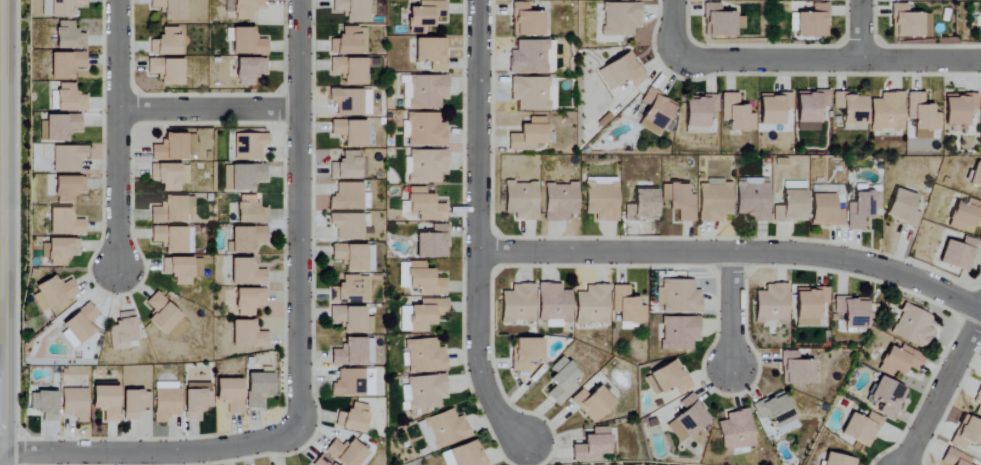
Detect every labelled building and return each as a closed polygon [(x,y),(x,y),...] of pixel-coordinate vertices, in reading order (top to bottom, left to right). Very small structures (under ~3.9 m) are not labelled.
[(75,17),(75,7),(86,7),(86,0),(48,0),(48,18),(75,17)] [(149,9),(161,8),(162,20),(184,19),(184,0),(149,0),(149,9)] [(231,12),(235,12),(235,20),(251,20),(251,9),(263,9),(263,0),(231,0),(231,12)] [(332,12),(344,12),(345,24),(367,23),(367,0),(332,0),(332,12)] [(444,1),(418,1),(418,7),(406,7),(407,27),(433,26),(433,18),(445,18),(444,1)] [(542,12),(527,12),(527,3),(512,3),(511,35),(541,36),(542,12)] [(633,36),(633,26),(641,26),(640,3),(601,4),(602,36),(633,36)] [(827,38),(828,4),(811,4),(811,13),(796,12),(796,37),(827,38)] [(907,4),(891,5),(892,38),(930,37),(929,13),(907,14),(907,4)] [(73,22),(55,21),(54,49),(84,50),(85,33),(72,33),(73,22)] [(148,40),(148,55),(178,56),(179,28),(159,27),(159,40),(148,40)] [(366,27),(339,28),(339,39),(328,40),(329,54),(367,54),(366,27)] [(231,28),(230,54),(266,55),(266,40),(254,39),(254,28),(231,28)] [(413,63),(429,63),(429,72),(445,72),(445,39),(413,39),(413,63)] [(551,41),(515,40),(515,50),(508,50),(508,73),(551,73),(551,41)] [(597,69),(608,91),(629,80),(632,86),(645,80),(631,52),(597,69)] [(84,69),(84,53),(49,53),(49,80),(73,80),(73,69),(84,69)] [(235,87),(253,86),(253,75),(265,75),(265,58),(235,59),(235,87)] [(365,86),(365,59),(329,58),(329,74),(342,75),(342,85),(365,86)] [(182,60),(146,59),(146,75),(159,75),(159,86),(181,86),(182,60)] [(447,76),(404,76),(403,108),(440,108),(440,98),(447,98),(447,76)] [(549,112),(550,103),(554,104),(555,78),(510,78),(509,101),(517,101),(517,111),(549,112)] [(56,111),(86,111),(85,95),(75,96),(74,83),(55,84),(56,111)] [(638,125),(659,136),(676,104),(647,88),(640,102),(648,106),(638,125)] [(336,116),(370,116),(370,90),(328,90),(328,103),(336,103),(336,116)] [(796,92),(796,130),(819,131),(820,107),(829,108),(829,93),(796,92)] [(721,121),(727,121),(727,130),(754,131),(754,114),(747,114),(747,105),(738,105),(738,94),(721,93),(721,121)] [(759,93),(758,125),(782,125),(783,109),(792,110),(792,94),(759,93)] [(870,100),(870,131),(903,131),(902,93),(880,93),(880,99),(870,100)] [(907,121),(913,120),(914,139),(931,139),(931,130),(940,130),(940,113),(933,114),(933,105),(924,105),(923,93),(906,93),(907,121)] [(865,94),(833,94),(833,110),(842,109),(842,127),(865,127),(865,94)] [(968,125),(968,111),(978,111),(977,94),(944,95),(944,126),(968,125)] [(685,97),(684,134),(708,134),(708,115),(717,115),(717,98),(685,97)] [(407,146),(445,146),(445,123),(438,123),(438,113),(403,113),(403,139),(407,139),(407,146)] [(79,115),(45,115),(44,141),(66,142),(66,130),(79,131),(79,115)] [(545,117),(528,118),(528,125),(519,125),(519,134),(507,135),(508,152),(535,151),(535,145),(546,145),(545,117)] [(330,137),(343,137),(343,147),(364,148),(365,121),(330,120),(330,137)] [(185,161),(185,153),(193,153),(193,135),(162,134),(161,145),(150,145),(150,161),(185,161)] [(260,160),(260,147),(268,147),(267,134),(233,135),(234,161),(260,160)] [(86,147),(52,146),(52,172),(79,173),(80,160),(86,160),(86,147)] [(446,151),(405,150),(405,183),(440,184),(440,173),(446,173),(446,151)] [(329,161),(329,179),(364,180),(365,159),(356,159),(356,152),(342,151),(341,162),(329,161)] [(975,162),(968,185),(980,189),(980,164),(975,162)] [(188,165),(149,165),(149,182),(162,182),(162,192),(177,193),(177,184),(188,184),(188,165)] [(223,166),(224,192),(252,191),(252,182),(265,182),(265,165),(223,166)] [(84,194),(84,177),(54,177),(54,205),(72,205),(72,194),(84,194)] [(584,214),(595,215),(595,222),(617,222),(617,178),(585,178),(584,214)] [(769,221),(768,179),(735,180),(736,215),(745,215),(745,222),(769,221)] [(698,222),(722,223),(722,215),(732,215),(732,182),(699,181),(698,222)] [(362,211),(363,183),(336,183),(335,196),(328,196),(328,211),(362,211)] [(538,183),(504,183),(504,214),(514,214),(514,221),(537,221),(538,183)] [(544,184),(545,222),(568,221),(568,215),(578,215),(578,184),(544,184)] [(678,222),(694,222),(694,195),(686,195),(686,184),(661,184),(661,202),(669,202),(669,210),(678,210),(678,222)] [(446,221),(445,204),(433,204),(433,194),(424,195),(424,187),(407,187),(408,213),(418,213),(418,221),(446,221)] [(656,189),(632,190),(633,205),(624,205),(624,221),(656,220),(656,189)] [(916,196),(894,189),(884,218),(915,228),(920,214),(911,211),(916,196)] [(773,222),(806,222),(805,191),(781,191),(781,206),(772,206),(773,222)] [(847,231),(864,230),(863,216),(872,216),(872,209),(881,209),(880,193),(853,194),(853,203),(846,203),(847,231)] [(237,195),(236,223),(267,224),(267,208),(255,207),(255,196),(237,195)] [(842,226),(843,209),(834,209),(835,195),(810,195),(809,226),(842,226)] [(194,197),(163,196),(162,207),(150,207),(150,223),(184,224),(185,215),(193,215),(194,197)] [(967,199),(965,205),(955,201),(947,227),(963,232),(965,225),(974,228),(976,221),(980,222),(980,204),(967,199)] [(71,208),(47,209),(48,236),(83,235),(83,220),(71,220),(71,208)] [(336,240),(363,241),(363,214),(328,214),(328,227),(336,228),(336,240)] [(415,258),(446,258),(447,225),(431,225),(430,234),(415,233),(415,258)] [(163,254),(185,254),(186,228),(150,227),(150,243),(163,243),(163,254)] [(266,227),(231,227),(231,253),(253,254),(253,242),(266,243),(266,227)] [(979,242),(964,236),(961,245),(946,240),(938,263),(968,273),(979,242)] [(49,267),(65,267),(65,256),(78,255),(78,239),(40,240),(41,260),(49,259),(49,267)] [(331,261),(344,261),(344,272),(373,272),(374,246),(331,245),(331,261)] [(189,285),(189,277),(200,277),(200,272),(192,272),(191,258),(161,258),(161,275),(172,274),(172,286),(189,285)] [(230,286),(265,285),(265,270),(254,270),(254,258),(230,259),(230,286)] [(418,296),(445,295),(445,278),(433,279),(433,269),(425,269),(425,262),(408,262),(408,288),(418,288),(418,296)] [(399,263),(398,288),(407,288),(407,263),(399,263)] [(70,280),(59,285),(55,276),(30,287),(41,311),(77,294),(70,280)] [(330,286),(329,303),(368,304),(368,276),(342,276),(342,286),(330,286)] [(693,281),(661,280),(661,288),(656,288),(656,306),(662,306),(662,313),(700,313),(701,290),(693,290),(693,281)] [(545,327),(563,327),(563,322),(570,322),(570,291),(560,290),(560,283),(538,283),(538,322),(545,322),(545,327)] [(534,285),(511,284),(511,292),(501,292),(501,322),(533,323),(534,285)] [(755,323),(787,322),(787,284),(765,284),(765,291),(754,291),(755,323)] [(575,324),(608,323),(608,285),(585,285),(585,292),(575,292),(575,324)] [(629,286),(612,286),(612,313),(618,313),(618,323),(645,323),(645,307),(638,307),(638,298),(629,298),(629,286)] [(828,288),(795,289),(795,327),(819,327),(819,305),(828,304),(828,288)] [(265,306),(265,289),(235,289),(234,317),(254,317),(254,306),(265,306)] [(171,344),(189,324),(155,292),(145,303),(153,311),(145,320),(171,344)] [(834,314),(843,314),(843,328),(867,328),(866,298),(833,298),(834,314)] [(446,299),(420,299),(419,306),(400,306),(399,332),(426,333),(426,325),(435,325),(435,316),(446,316),(446,299)] [(60,324),(77,345),(96,330),(89,322),(97,315),(87,303),(60,324)] [(932,318),(904,304),(890,334),(925,351),(935,331),(927,327),(932,318)] [(342,334),(372,334),(372,318),(364,317),(365,308),(329,307),(329,323),(342,323),(342,334)] [(110,351),(136,348),(132,312),(115,314),(117,326),(107,327),(110,351)] [(699,318),(661,318),(661,351),(692,351),(692,340),(699,340),(699,318)] [(231,347),(267,348),(267,332),(255,332),(255,321),(231,321),(231,347)] [(405,375),(446,371),(444,348),(436,348),(435,338),(404,341),(404,349),(403,349),(405,375)] [(373,339),(342,339),(342,350),(330,350),(330,365),(373,366),(373,339)] [(512,372),(533,373),(534,362),(542,362),(542,339),(512,339),(512,372)] [(925,356),(901,345),(898,351),(887,347),(877,369),(901,380),(907,367),(917,372),(925,356)] [(781,384),(811,385),(812,361),(797,361),(797,352),(781,351),(781,384)] [(557,407),(577,389),(573,383),(580,377),(562,357),(549,368),(554,374),(547,380),(554,387),(545,394),(557,407)] [(690,389),(677,360),(643,376),(653,397),(674,387),(677,395),(690,389)] [(364,370),(337,370),(337,382),(329,383),(330,397),(364,396),(364,370)] [(373,396),(374,371),(365,371),(365,396),(373,396)] [(272,374),(246,374),(245,409),(262,409),(262,396),(272,396),(272,374)] [(406,377),(407,386),(401,386),(403,410),(441,409),(440,399),(446,399),(445,376),(406,377)] [(893,420),(907,390),(879,377),(869,398),(883,404),(879,413),(893,420)] [(241,379),(214,379),(215,403),(226,403),(227,415),(242,415),(241,379)] [(178,416),(179,384),(154,383),(153,423),(166,424),(167,416),(178,416)] [(210,383),(183,384),(183,421),(202,420),(202,408),(210,408),(210,383)] [(980,419),(980,384),(972,403),(978,405),(973,415),(980,419)] [(587,396),(581,389),(569,400),(592,424),(614,403),(598,386),(587,396)] [(117,387),(91,387),(91,411),(103,411),(103,423),(118,422),(117,387)] [(87,423),(86,389),(60,389),(61,416),(73,415),(73,423),(87,423)] [(121,392),(122,421),(138,421),(138,410),(149,409),(148,391),(121,392)] [(798,426),(781,391),(752,405),(759,420),(767,417),(777,436),(798,426)] [(56,393),(29,392),(29,410),(40,410),(40,422),(56,422),(56,393)] [(711,419),(690,393),(678,403),(684,410),(665,426),(680,444),(711,419)] [(333,427),(362,434),(369,407),(350,402),(347,414),(337,412),(333,427)] [(416,424),(428,454),(470,436),(461,416),(455,419),(451,408),(416,424)] [(722,452),(754,447),(748,410),(725,413),(726,421),(717,422),(722,452)] [(869,448),(882,419),(868,413),(865,420),(850,413),(840,436),(869,448)] [(963,415),(950,444),(964,451),(967,444),(980,450),(980,424),(963,415)] [(608,428),(591,428),(591,435),(582,436),(583,445),(571,445),(571,462),(600,462),(600,455),(609,455),(608,428)] [(323,452),(339,464),(357,464),(367,453),(350,439),(343,448),(334,439),(323,452)] [(447,451),(452,464),(485,464),(476,440),(447,451)] [(946,448),(940,464),(943,464),(969,464),(972,458),(946,448)] [(856,460),(826,453),(823,464),(855,464),(856,460)] [(321,454),(311,464),(333,464),(321,454)]
